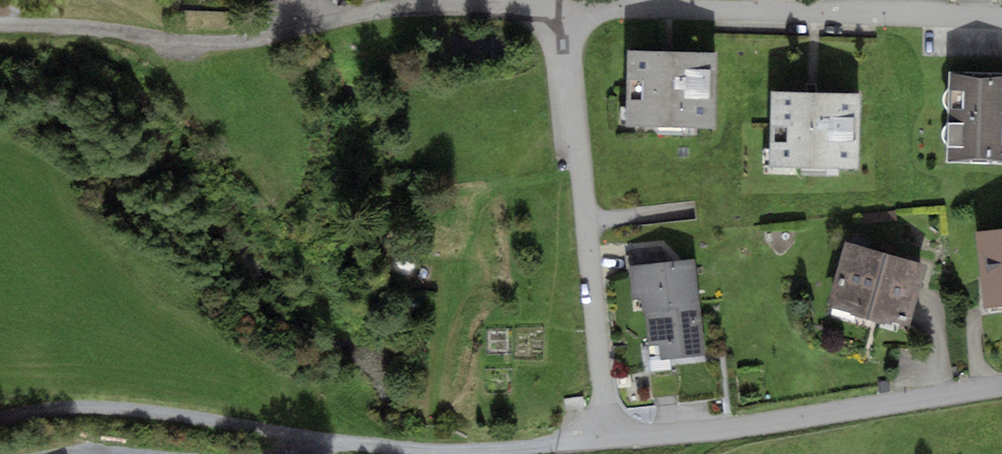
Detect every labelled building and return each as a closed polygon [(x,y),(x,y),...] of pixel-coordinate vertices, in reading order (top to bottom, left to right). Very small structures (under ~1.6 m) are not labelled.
[(713,133),(717,56),(625,52),(621,129),(713,133)] [(946,73),(944,164),(1001,166),(1001,75),(946,73)] [(858,176),(859,95),(769,93),(767,174),(858,176)] [(973,233),(982,307),(1001,305),(1001,229),(973,233)] [(905,332),(924,265),(846,242),(826,309),(905,332)] [(706,353),(693,259),(629,268),(641,362),(706,353)]
